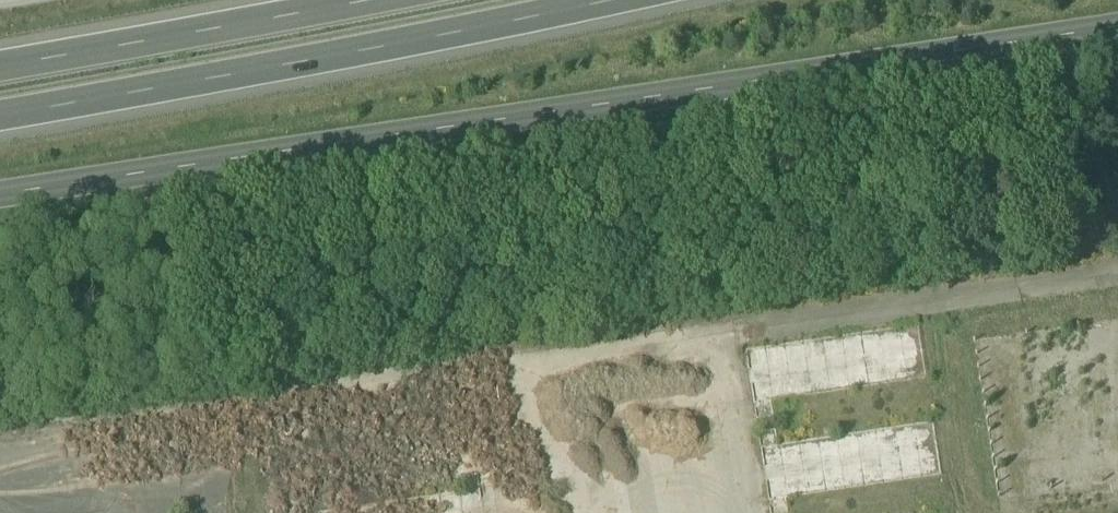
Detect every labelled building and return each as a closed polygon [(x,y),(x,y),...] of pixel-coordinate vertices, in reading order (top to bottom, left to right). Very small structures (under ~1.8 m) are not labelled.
[(608,326),(610,338),(622,336),(620,324),(608,326)]
